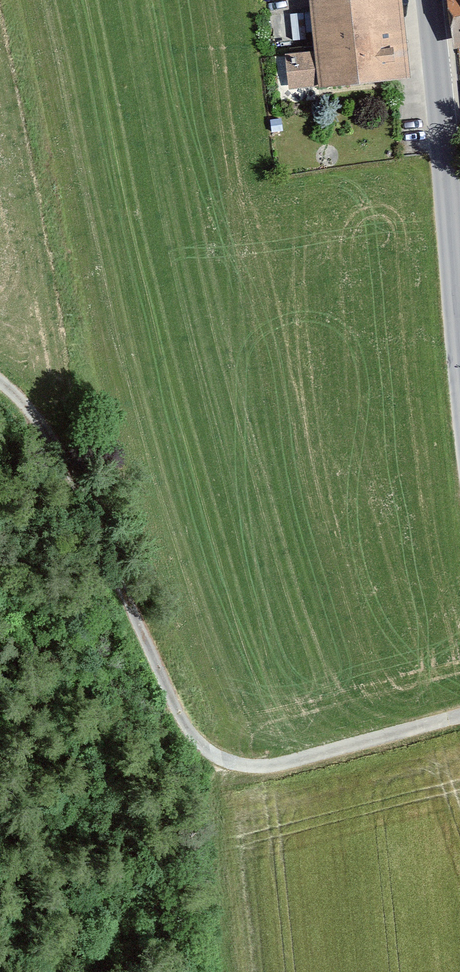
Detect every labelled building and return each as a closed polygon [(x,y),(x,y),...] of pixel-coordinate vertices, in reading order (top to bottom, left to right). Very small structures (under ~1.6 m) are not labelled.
[(390,0),(368,0),(300,9),(307,58),(282,61),(287,95),(401,80),(390,0)] [(454,51),(459,50),(459,0),(444,0),(454,51)]
